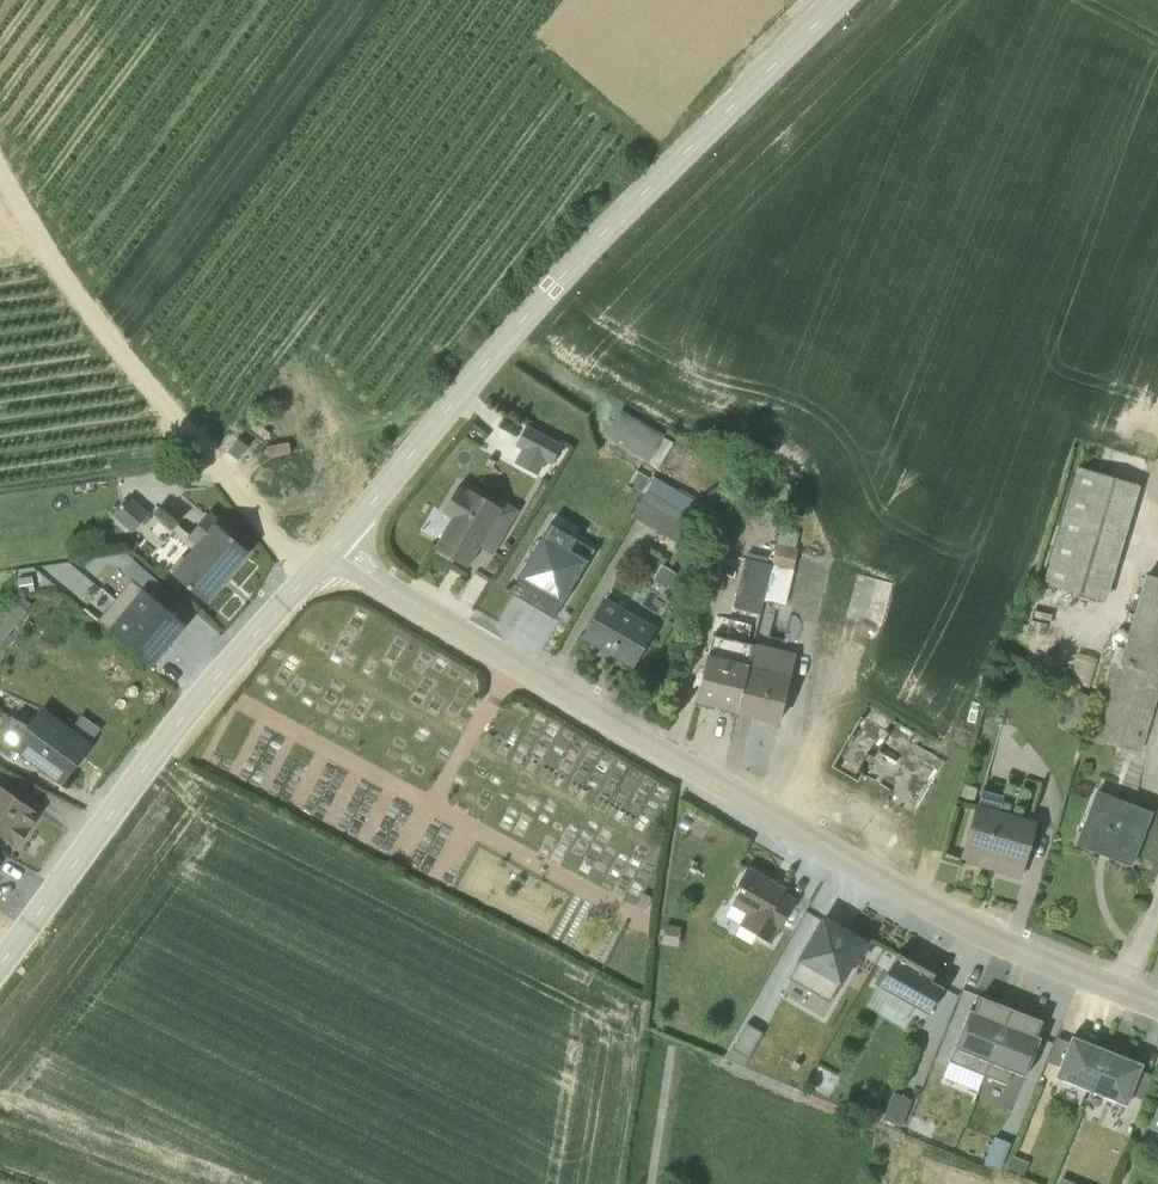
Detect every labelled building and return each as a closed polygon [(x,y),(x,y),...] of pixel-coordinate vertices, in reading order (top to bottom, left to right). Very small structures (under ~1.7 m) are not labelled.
[(619,408),(603,435),(647,462),(663,435),(619,408)] [(525,425),(515,444),(522,448),(514,463),(537,475),(545,461),(552,464),(562,445),(525,425)] [(1132,481),(1082,466),(1045,586),(1095,601),(1132,481)] [(674,488),(653,476),(631,516),(680,545),(702,506),(700,504),(702,501),(676,485),(674,488)] [(452,516),(434,548),(466,566),(478,546),(491,553),(517,509),(499,498),(495,504),(468,489),(466,492),(456,487),(442,511),(452,516)] [(147,514),(125,494),(114,508),(117,512),(113,516),(131,531),(147,514)] [(232,531),(209,511),(185,537),(191,543),(172,565),(174,567),(170,571),(205,601),(248,552),(229,535),(232,531)] [(526,602),(553,618),(592,548),(547,523),(515,578),(525,584),(520,593),(528,598),(526,602)] [(784,603),(797,548),(775,543),(762,598),(784,603)] [(732,607),(758,614),(759,613),(769,563),(743,557),(731,606),(732,607)] [(676,572),(661,564),(652,581),(666,589),(676,572)] [(1092,733),(1140,748),(1157,690),(1157,579),(1140,574),(1092,733)] [(187,624),(132,580),(99,622),(153,666),(187,624)] [(582,636),(631,665),(656,627),(604,596),(582,636)] [(26,611),(13,602),(0,619),(0,644),(26,611)] [(695,701),(735,711),(751,643),(711,634),(711,635),(695,701)] [(751,643),(735,711),(778,722),(795,653),(751,643)] [(865,701),(829,762),(854,777),(859,768),(893,789),(888,797),(910,810),(941,760),(919,746),(924,738),(865,701)] [(0,734),(0,744),(11,752),(14,748),(61,782),(101,728),(81,713),(70,728),(40,707),(26,726),(13,717),(0,734)] [(16,845),(39,813),(0,785),(0,834),(16,845)] [(975,804),(958,859),(1019,877),(1036,820),(1035,820),(999,810),(1003,795),(979,788),(975,804)] [(1074,843),(1129,864),(1151,811),(1094,789),(1074,843)] [(737,926),(768,944),(778,928),(789,935),(804,909),(793,902),(793,901),(781,894),(784,887),(746,865),(732,889),(736,892),(730,903),(744,912),(737,926)] [(854,966),(871,938),(851,926),(847,932),(822,917),(788,977),(827,1000),(837,984),(840,985),(852,965),(854,966)] [(664,923),(661,943),(677,945),(680,925),(664,923)] [(897,952),(866,1005),(900,1024),(912,1004),(927,1012),(942,986),(930,979),(933,972),(897,952)] [(1010,1007),(979,995),(972,1009),(968,1008),(949,1060),(984,1073),(1010,1007)] [(1035,1034),(1041,1020),(1010,1007),(984,1073),(1004,1082),(1010,1069),(1022,1074),(1023,1073),(1039,1036),(1035,1034)] [(747,1050),(760,1024),(748,1019),(736,1044),(747,1050)] [(1089,1089),(1106,1047),(1100,1044),(1099,1046),(1070,1034),(1068,1041),(1054,1035),(1045,1060),(1058,1065),(1054,1075),(1089,1089)] [(1138,1060),(1106,1047),(1089,1089),(1125,1104),(1129,1093),(1142,1099),(1152,1074),(1139,1069),(1133,1083),(1129,1081),(1138,1060)] [(1147,1125),(1157,1130),(1157,1098),(1147,1125)] [(1060,1175),(1058,1183),(1099,1183),(1060,1175)]
